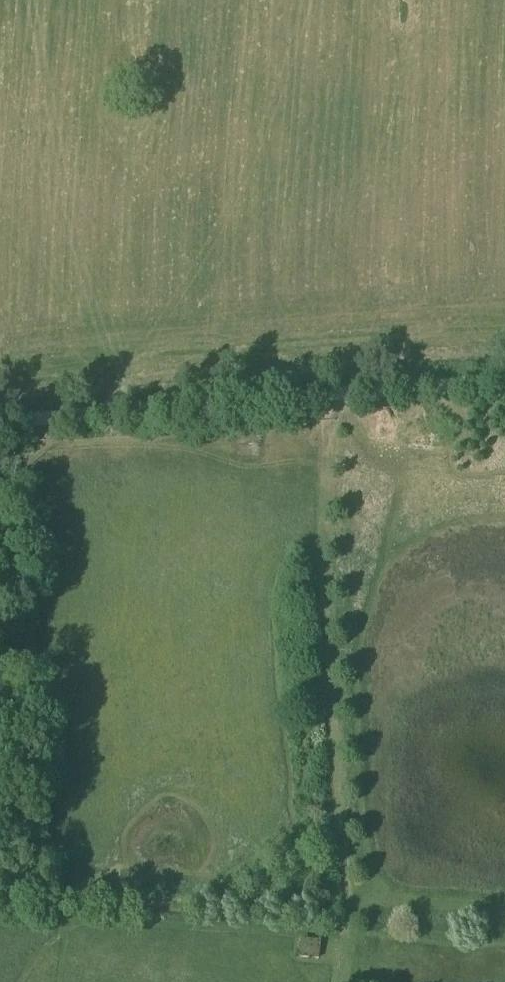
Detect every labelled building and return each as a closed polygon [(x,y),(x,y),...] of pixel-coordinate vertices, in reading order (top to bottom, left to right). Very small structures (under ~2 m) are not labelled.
[(319,960),(320,943),(298,941),(297,959),(319,960)]
